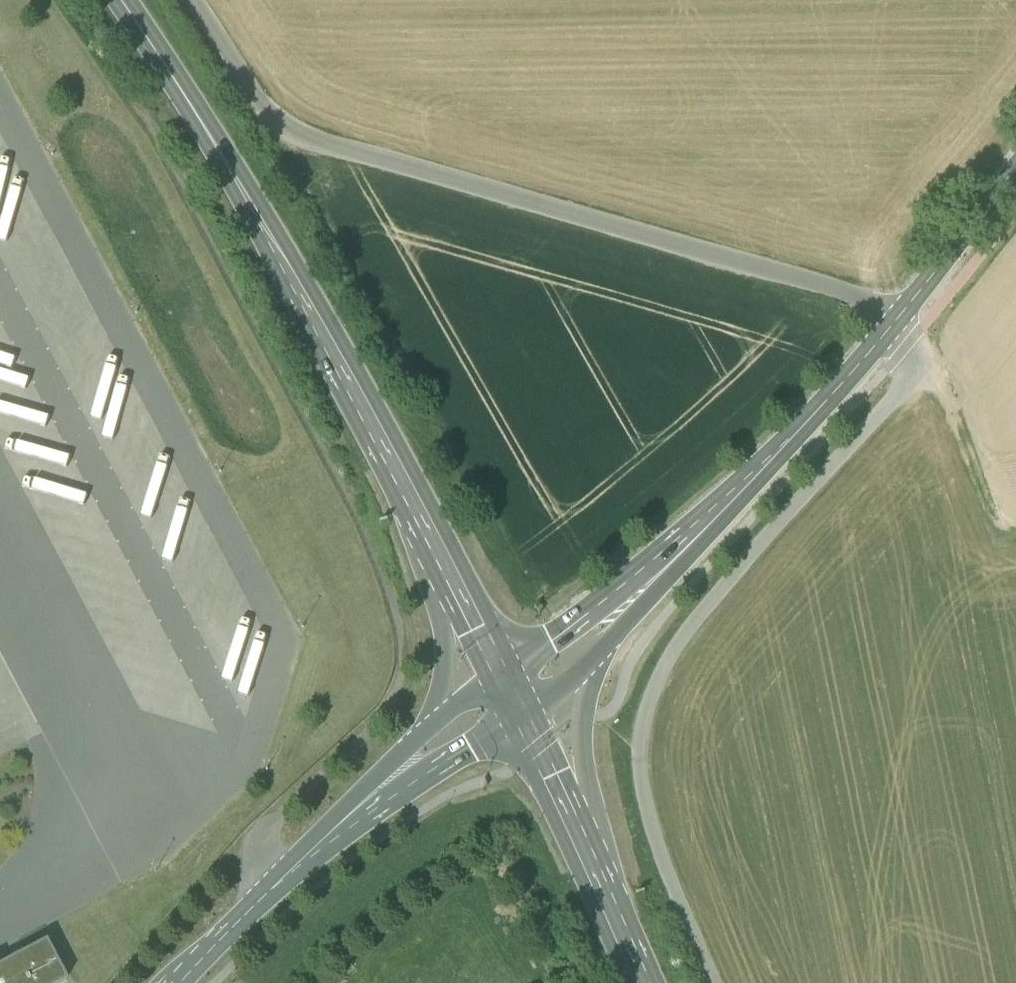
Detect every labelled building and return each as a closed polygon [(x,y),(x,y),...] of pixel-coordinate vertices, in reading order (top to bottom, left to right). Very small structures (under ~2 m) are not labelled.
[(66,982),(45,942),(0,966),(0,982),(64,982),(66,982)]
